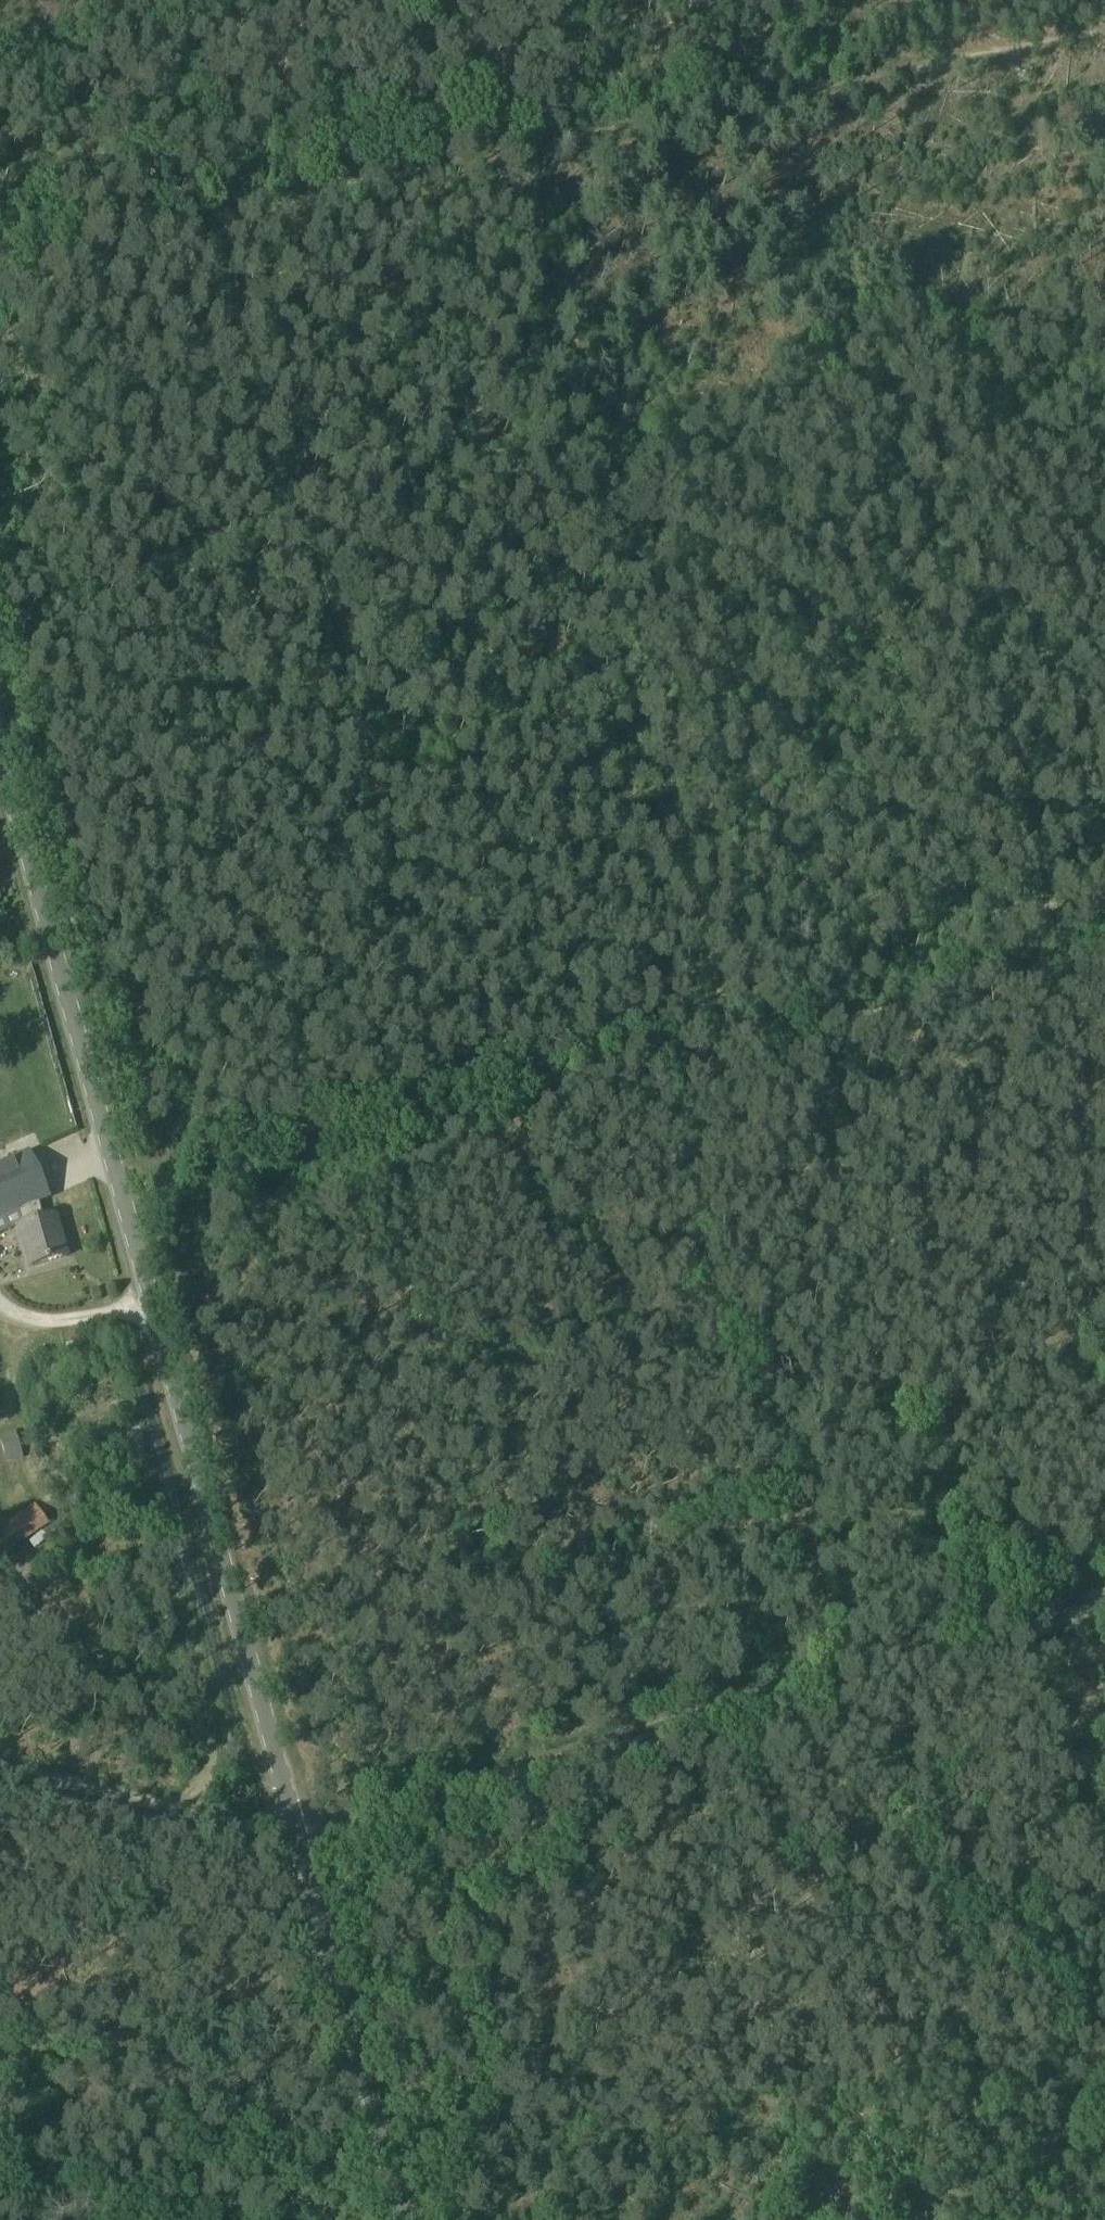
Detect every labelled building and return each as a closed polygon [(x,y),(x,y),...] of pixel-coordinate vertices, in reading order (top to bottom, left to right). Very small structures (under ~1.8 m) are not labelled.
[(67,1257),(62,1240),(59,1241),(57,1234),(60,1233),(55,1216),(43,1219),(38,1201),(47,1197),(28,1156),(0,1168),(0,1217),(18,1209),(23,1225),(16,1227),(28,1268),(67,1257)] [(1,1433),(5,1461),(24,1459),(20,1431),(1,1433)] [(34,1504),(0,1527),(0,1550),(4,1555),(48,1524),(34,1504)]
